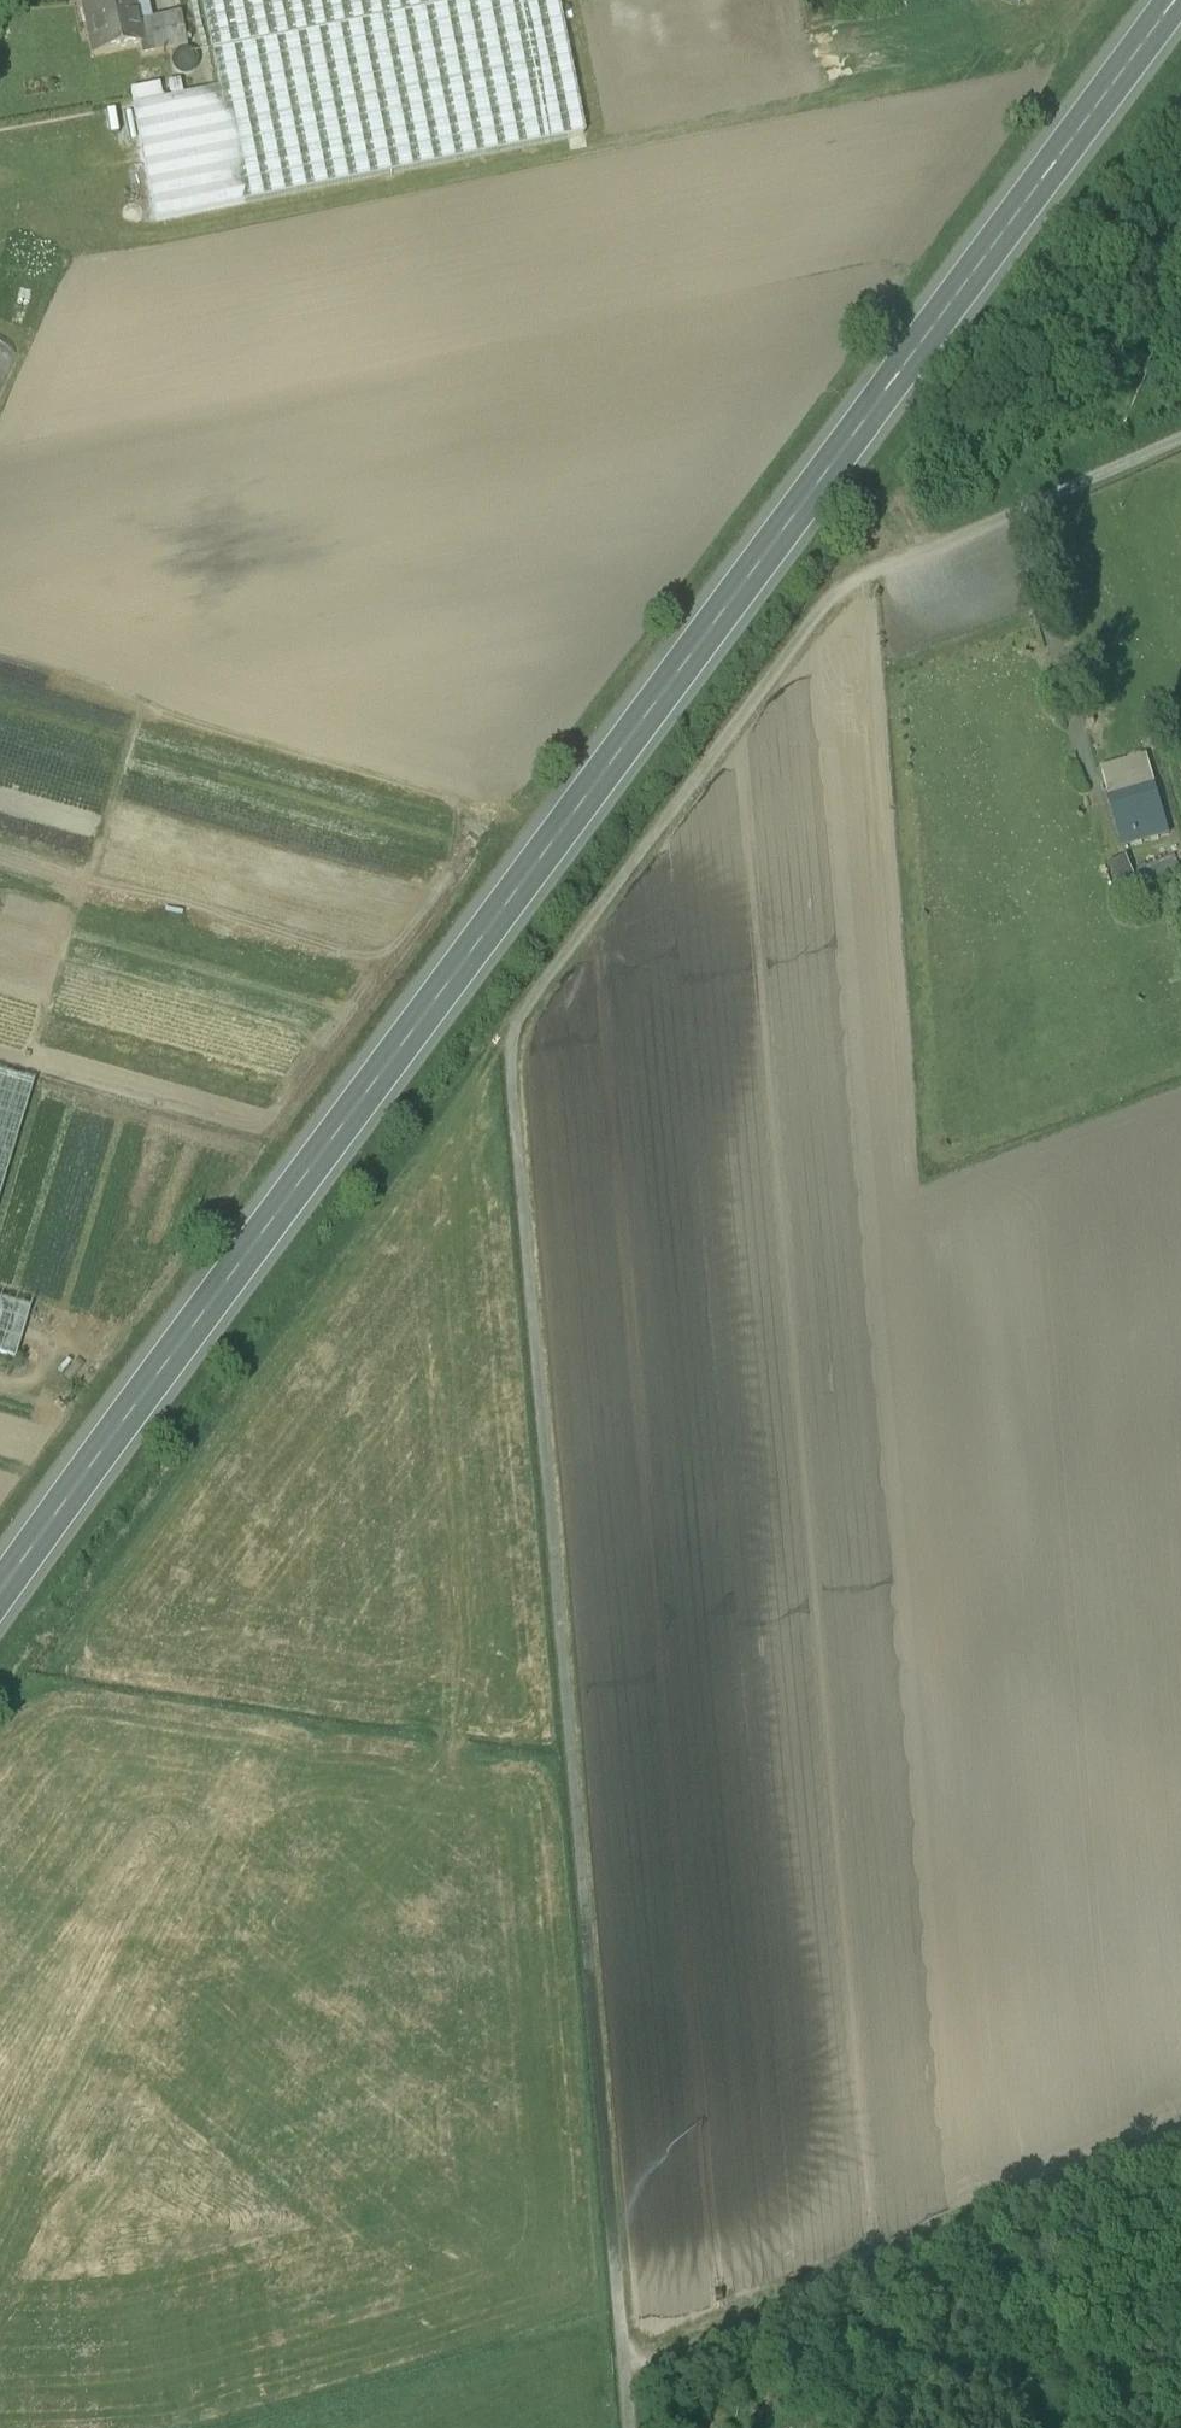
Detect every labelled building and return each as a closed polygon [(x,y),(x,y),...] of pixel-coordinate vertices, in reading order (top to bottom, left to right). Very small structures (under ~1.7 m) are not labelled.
[(94,35),(88,36),(93,57),(138,48),(141,48),(137,26),(132,0),(87,0),(94,35)] [(218,90),(133,107),(156,222),(584,136),(556,0),(200,0),(218,90)] [(180,17),(137,26),(141,48),(138,48),(140,58),(186,49),(180,17)] [(15,356),(0,349),(0,385),(15,356)] [(1155,786),(1109,797),(1118,830),(1137,826),(1164,820),(1155,786)] [(1164,820),(1137,826),(1141,838),(1168,832),(1164,820)] [(1121,856),(1105,862),(1117,895),(1171,876),(1157,836),(1119,850),(1121,856)] [(34,1084),(0,1074),(0,1196),(34,1084)] [(15,1360),(30,1309),(0,1300),(0,1356),(15,1360)]
